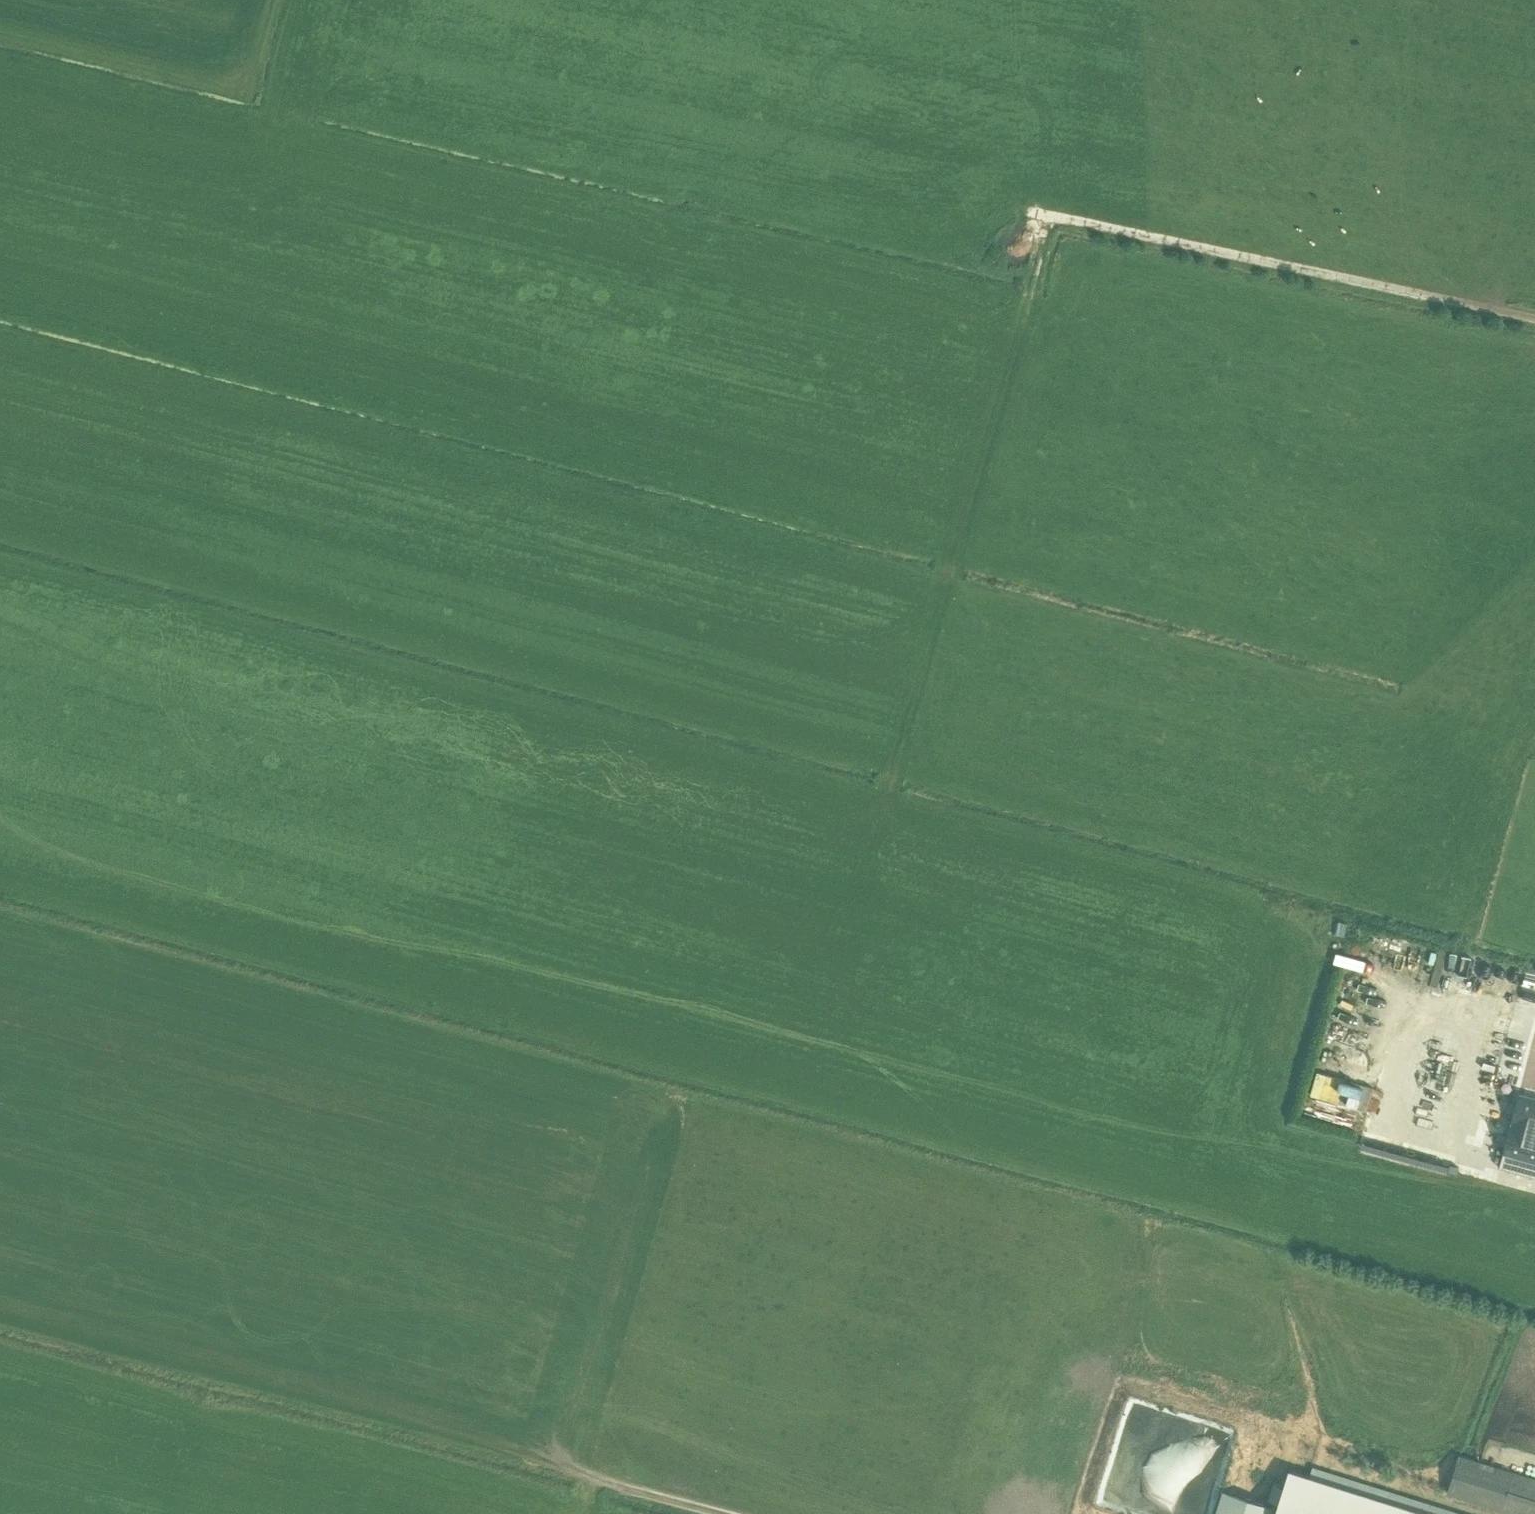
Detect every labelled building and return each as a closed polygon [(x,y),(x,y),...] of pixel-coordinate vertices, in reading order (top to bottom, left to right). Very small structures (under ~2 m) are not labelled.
[(1520,1094),(1512,1122),(1513,1122),(1512,1125),(1511,1125),(1500,1168),(1534,1177),(1534,1099),(1520,1094)] [(1459,1452),(1447,1490),(1503,1508),(1515,1470),(1459,1452)] [(1503,1508),(1521,1513),(1534,1513),(1534,1476),(1515,1470),(1503,1508)] [(1296,1473),(1283,1513),(1426,1513),(1296,1473)]
